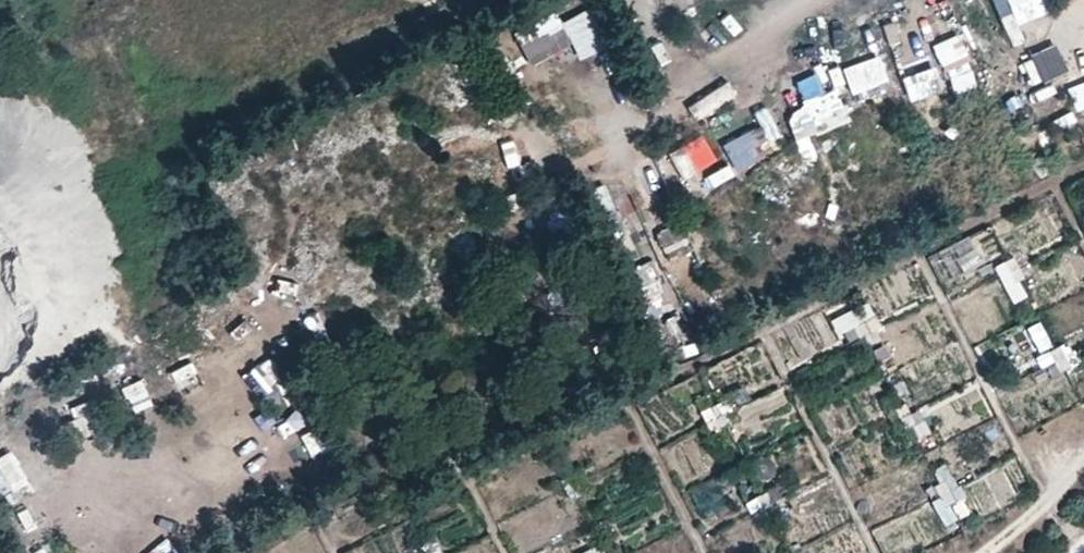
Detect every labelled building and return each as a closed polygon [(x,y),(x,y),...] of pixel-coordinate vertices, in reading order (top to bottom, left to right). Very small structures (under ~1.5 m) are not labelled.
[(1005,46),(1019,43),(1010,0),(994,0),(1005,46)] [(181,171),(172,157),(157,165),(166,179),(181,171)] [(711,430),(730,420),(718,400),(699,411),(711,430)] [(924,473),(946,521),(968,511),(947,463),(924,473)] [(743,499),(748,514),(771,507),(767,492),(743,499)]
